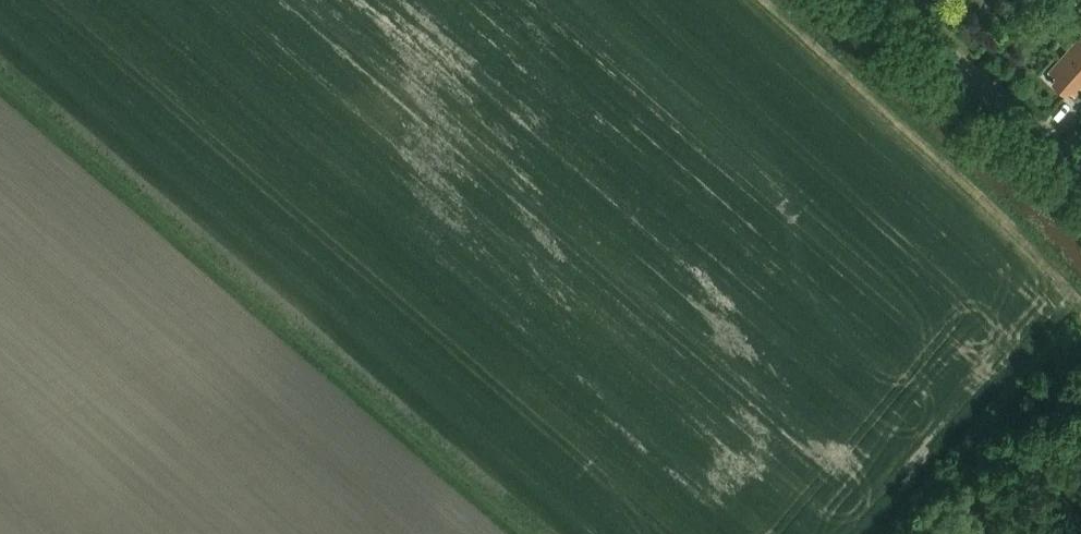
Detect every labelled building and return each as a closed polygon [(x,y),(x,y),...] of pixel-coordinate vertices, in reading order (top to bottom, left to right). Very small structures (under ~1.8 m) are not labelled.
[(1080,88),(1080,41),(1079,39),(1047,73),(1054,79),(1051,83),(1065,96),(1068,92),(1073,96),(1080,88)]
